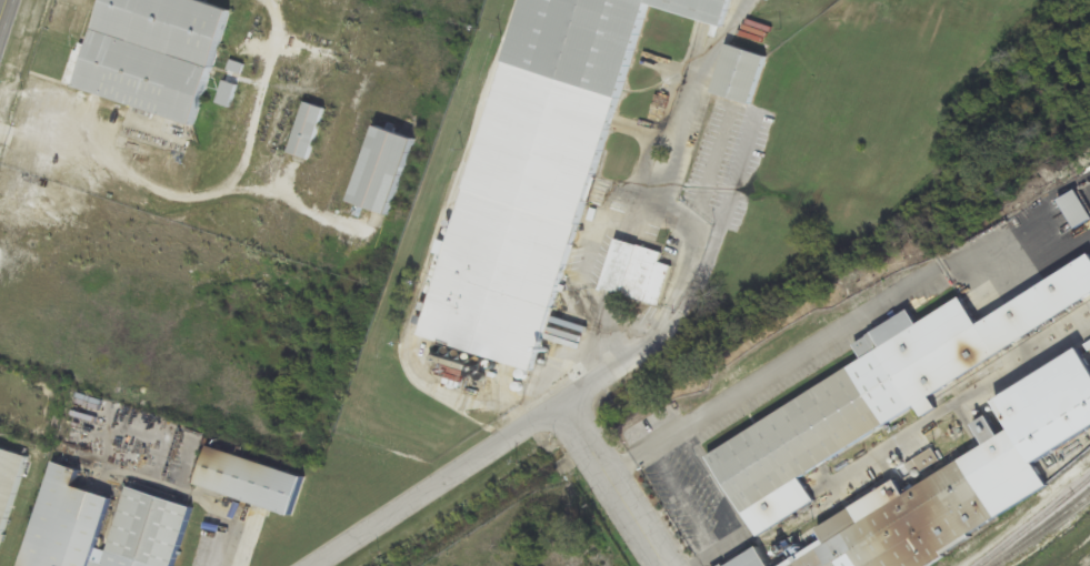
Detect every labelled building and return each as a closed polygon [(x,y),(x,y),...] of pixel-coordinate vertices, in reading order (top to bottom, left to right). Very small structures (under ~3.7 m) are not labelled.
[(195,0),(100,0),(76,91),(196,124),(228,9),(195,0)] [(539,372),(641,4),(723,27),(731,0),(518,0),(424,340),(539,372)] [(712,95),(751,105),(765,57),(726,46),(712,95)] [(230,106),(235,85),(222,83),(218,103),(230,106)] [(324,108),(304,102),(289,155),(309,161),(324,108)] [(388,215),(412,139),(373,127),(349,203),(388,215)] [(1075,190),(1058,200),(1076,229),(1089,220),(1089,214),(1075,190)] [(662,252),(614,240),(601,289),(663,305),(673,267),(659,264),(662,252)] [(754,537),(815,504),(799,474),(917,410),(921,417),(936,409),(928,395),(996,358),(963,298),(878,344),(872,333),(853,344),(864,364),(706,450),(754,537)] [(1014,429),(903,492),(897,481),(816,527),(824,540),(778,565),(932,565),(1053,498),(1014,429)] [(0,447),(0,541),(23,454),(0,447)] [(74,487),(79,469),(50,461),(21,565),(88,565),(107,496),(74,487)] [(191,505),(127,486),(108,552),(157,565),(174,565),(191,505)] [(759,548),(726,565),(769,565),(759,548)]
